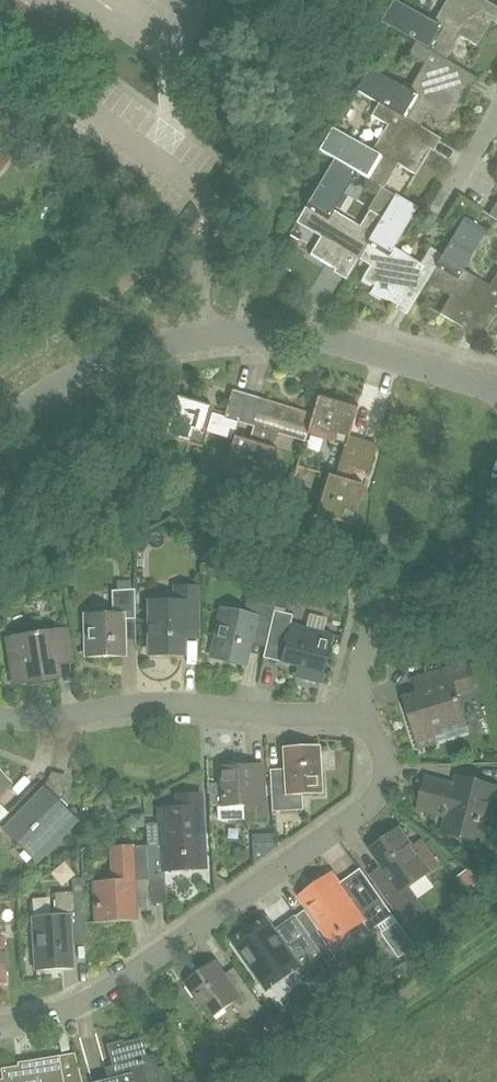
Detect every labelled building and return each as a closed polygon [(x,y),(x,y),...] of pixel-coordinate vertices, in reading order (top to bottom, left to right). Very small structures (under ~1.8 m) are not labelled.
[(415,42),(444,59),(458,35),(477,47),(492,21),(472,10),(478,0),(451,0),(435,27),(392,2),(380,22),(392,29),(392,28),(415,42)] [(454,66),(444,59),(415,42),(407,55),(427,67),(410,95),(367,69),(355,89),(379,103),(418,126),(419,127),(426,115),(433,120),(435,124),(448,121),(467,89),(447,77),(454,66)] [(411,138),(418,126),(379,103),(371,116),(390,127),(374,156),(331,130),(319,151),(334,159),(355,171),(382,188),(396,164),(415,175),(430,150),(411,138)] [(0,154),(0,173),(9,160),(0,154)] [(330,213),(355,171),(334,159),(297,221),(321,236),(310,255),(335,270),(347,250),(359,257),(382,218),(369,211),(358,230),(330,213)] [(420,294),(427,281),(443,255),(430,247),(418,266),(390,250),(415,208),(396,196),(382,218),(359,257),(358,258),(370,265),(362,279),(374,286),(371,291),(396,306),(408,287),(420,294)] [(496,304),(496,302),(496,273),(487,289),(459,273),(485,230),(464,218),(456,231),(457,232),(443,255),(427,281),(451,295),(440,314),(465,329),(477,310),(488,317),(496,304)] [(224,418),(212,414),(213,408),(173,396),(161,436),(202,448),(206,433),(233,441),(235,433),(238,422),(239,422),(247,395),(232,390),(224,418)] [(318,393),(312,414),(306,434),(307,434),(345,446),(335,477),(351,482),(355,468),(364,441),(349,437),(358,405),(318,393)] [(312,414),(279,404),(260,399),(252,426),(254,427),(251,438),(235,433),(233,441),(223,474),(263,486),(278,434),(305,442),(307,434),(306,434),(312,414)] [(364,441),(355,468),(369,472),(377,445),(364,441)] [(351,482),(335,477),(324,474),(312,514),(353,526),(365,486),(351,482)] [(279,592),(280,587),(268,584),(263,603),(275,606),(279,592)] [(176,604),(150,604),(150,655),(183,655),(183,624),(197,624),(197,587),(176,587),(176,604)] [(279,592),(275,607),(286,610),(291,589),(280,587),(279,592)] [(112,613),(87,614),(88,657),(122,657),(121,620),(135,619),(135,590),(112,591),(112,613)] [(220,612),(211,655),(246,663),(253,633),(268,636),(268,635),(274,611),(275,607),(275,606),(247,600),(243,617),(220,612)] [(292,616),(274,611),(268,635),(286,639),(290,624),(292,616)] [(321,684),(333,635),(290,624),(286,639),(280,663),(306,669),(304,680),(321,684)] [(22,666),(12,668),(14,685),(59,679),(56,659),(71,656),(67,629),(18,636),(22,666)] [(438,742),(437,737),(468,728),(457,694),(474,688),(466,664),(421,678),(425,693),(404,700),(419,748),(438,742)] [(272,812),(279,812),(302,810),(301,793),(320,792),(318,748),(284,750),(286,779),(270,780),(272,812)] [(221,821),(266,819),(263,765),(248,766),(220,767),(220,782),(211,783),(212,808),(218,807),(218,818),(221,821)] [(427,779),(420,808),(449,815),(445,832),(482,841),(496,787),(458,778),(456,787),(427,779)] [(36,861),(76,820),(44,790),(4,830),(36,861)] [(147,846),(149,880),(165,880),(164,871),(199,869),(198,842),(203,842),(201,795),(177,796),(178,809),(159,810),(162,845),(147,846)] [(136,828),(145,827),(144,814),(131,815),(132,824),(136,828)] [(425,846),(416,852),(399,829),(371,849),(389,874),(377,883),(407,926),(425,913),(413,895),(412,896),(405,887),(425,873),(427,874),(439,866),(425,846)] [(149,880),(147,846),(132,847),(132,846),(112,847),(114,881),(94,882),(97,923),(133,921),(132,897),(135,897),(134,881),(149,880)] [(274,849),(253,850),(253,863),(274,849)] [(333,876),(326,881),(301,899),(332,942),(363,920),(372,933),(394,917),(363,871),(341,887),(333,876)] [(56,920),(33,921),(36,967),(72,965),(70,933),(86,932),(83,891),(54,893),(56,920)] [(266,988),(279,979),(298,966),(300,969),(298,971),(305,982),(310,982),(317,977),(316,975),(330,965),(311,938),(298,918),(297,918),(279,931),(276,933),(268,922),(261,927),(236,945),(266,988)] [(337,959),(319,933),(311,938),(330,965),(337,959)] [(411,940),(395,951),(400,957),(415,947),(411,940)] [(215,963),(187,982),(212,1018),(233,1003),(245,1021),(263,1008),(245,982),(234,990),(215,963)] [(152,1058),(146,1059),(141,1040),(122,1045),(122,1043),(108,1046),(117,1077),(97,1081),(171,1081),(168,1069),(165,1068),(156,1070),(152,1058)] [(0,1081),(82,1081),(78,1067),(61,1070),(59,1057),(18,1064),(19,1067),(2,1070),(4,1080),(0,1081)]
